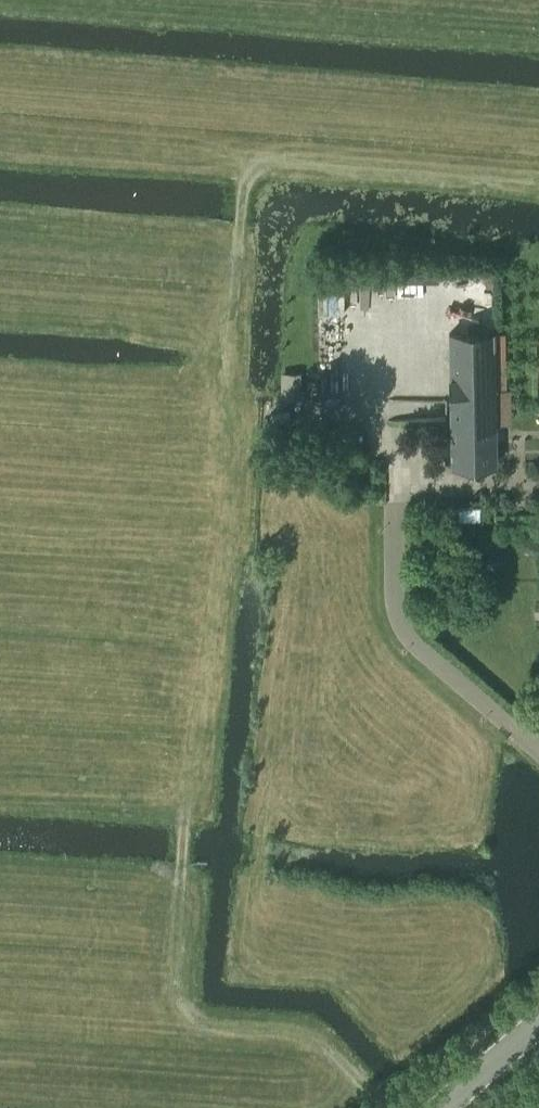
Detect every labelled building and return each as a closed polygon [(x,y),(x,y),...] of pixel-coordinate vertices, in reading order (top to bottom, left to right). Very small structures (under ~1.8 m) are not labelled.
[(494,332),(448,333),(450,466),(496,465),(494,332)] [(280,373),(281,399),(301,398),(301,373),(280,373)] [(480,520),(479,506),(458,506),(458,521),(480,520)]
